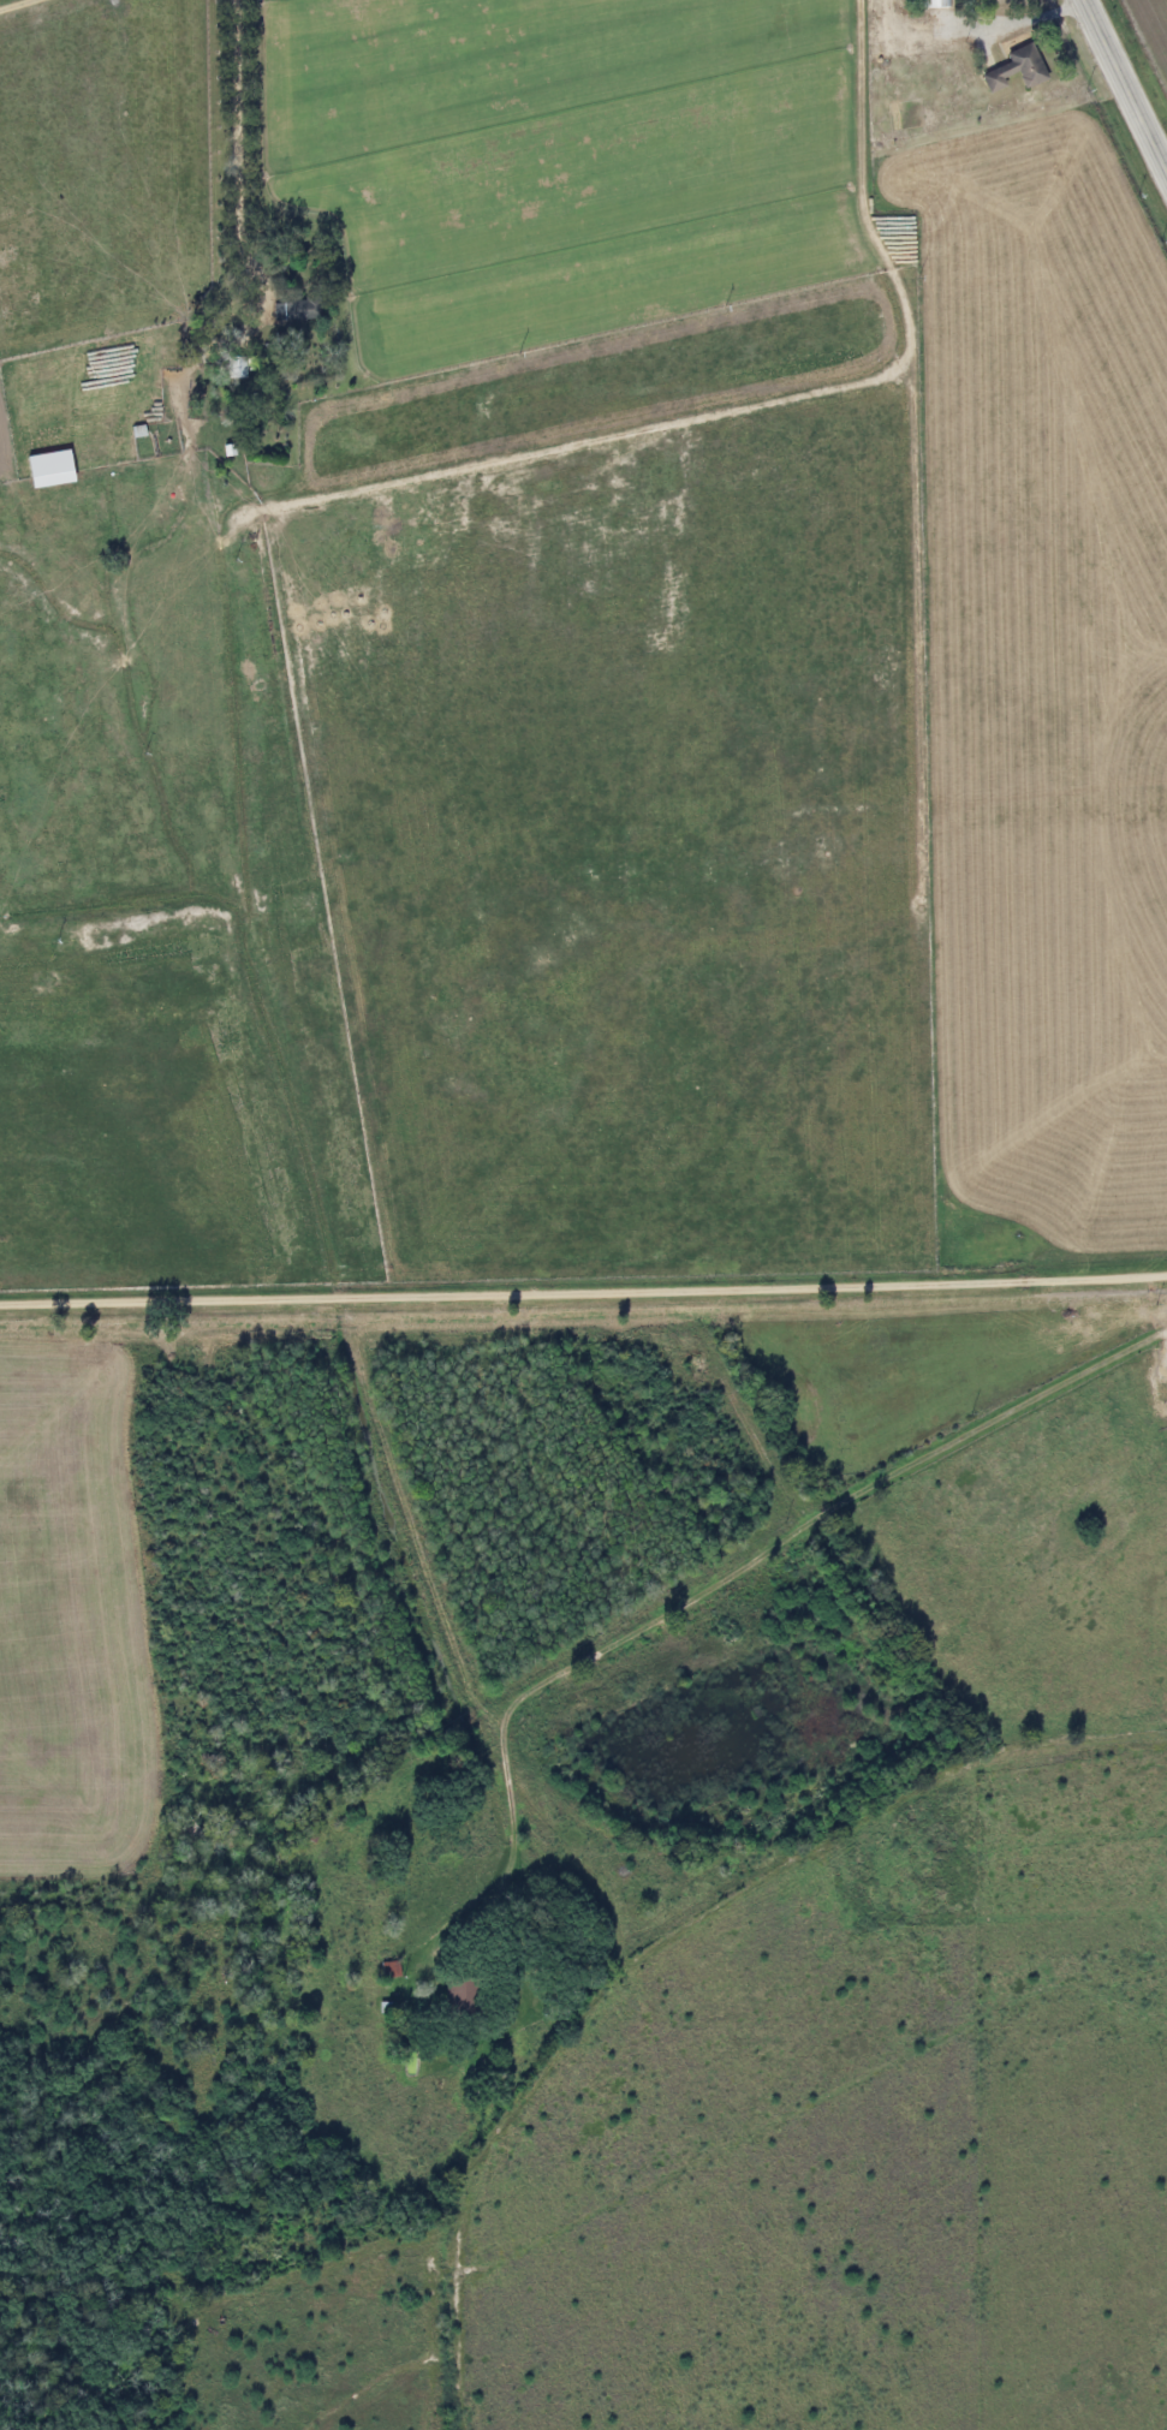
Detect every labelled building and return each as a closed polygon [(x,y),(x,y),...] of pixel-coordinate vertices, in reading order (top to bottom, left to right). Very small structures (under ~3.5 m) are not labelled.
[(920,8),(946,8),(946,0),(920,0),(920,8)] [(1006,63),(978,75),(985,92),(1017,79),(1021,90),(1044,80),(1029,44),(1003,55),(1006,63)] [(271,303),(271,322),(316,322),(316,303),(271,303)] [(173,359),(172,346),(156,348),(158,361),(173,359)] [(466,2016),(466,1977),(442,1977),(442,2016),(466,2016)]
